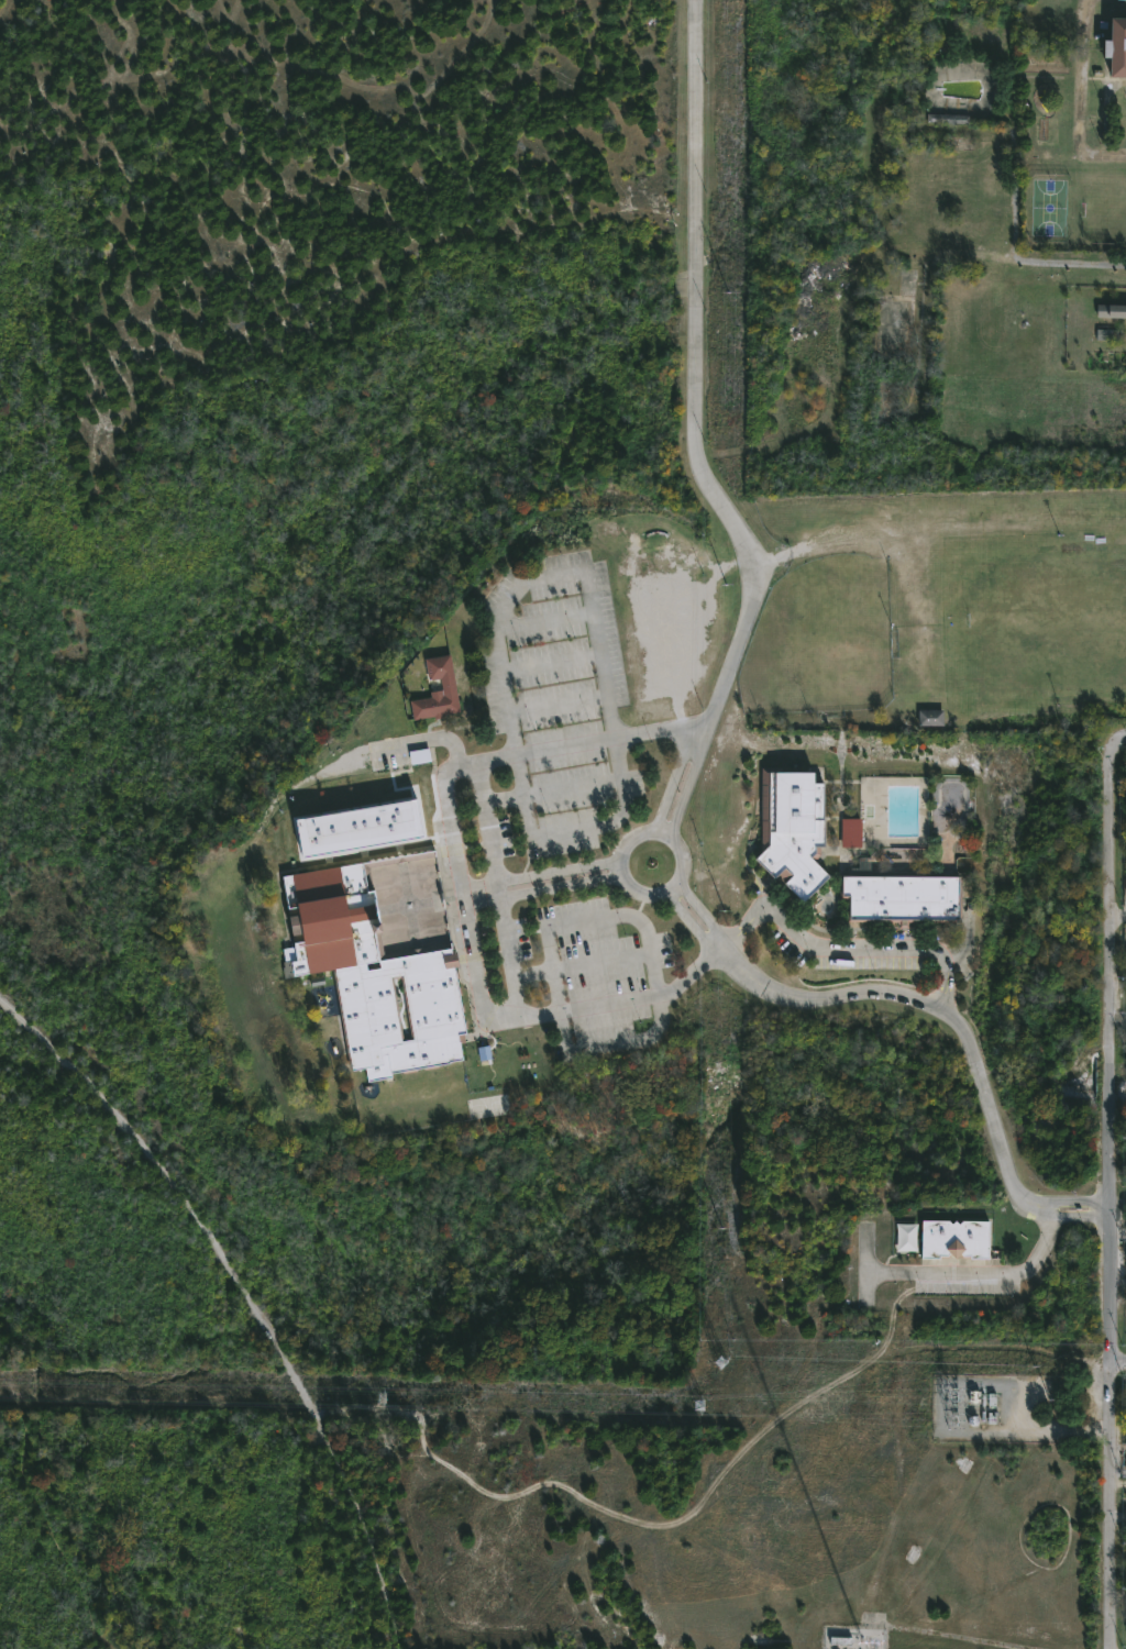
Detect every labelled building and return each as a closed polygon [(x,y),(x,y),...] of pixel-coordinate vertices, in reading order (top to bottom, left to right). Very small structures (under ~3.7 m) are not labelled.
[(1108,15),(1125,16),(1125,76),(1107,76),(1108,55),(1101,55),(1101,38),(1108,38),(1108,15)] [(968,125),(968,117),(928,117),(928,125),(968,125)] [(1097,305),(1125,305),(1125,318),(1096,317),(1097,305)] [(450,655),(460,712),(440,716),(440,719),(434,720),(433,717),(412,721),(409,701),(430,698),(429,693),(442,690),(440,678),(428,680),(424,659),(450,655)] [(943,727),(918,727),(918,709),(943,709),(943,727)] [(823,819),(823,845),(820,845),(820,853),(821,855),(815,862),(827,874),(802,900),(774,875),(773,876),(752,857),(760,850),(762,766),(810,767),(810,781),(821,781),(820,817),(823,817),(823,819)] [(433,849),(434,856),(437,855),(451,941),(448,942),(450,952),(454,952),(456,965),(452,965),(452,969),(456,969),(457,977),(454,977),(455,986),(459,985),(461,994),(456,995),(459,1003),(462,1001),(463,1010),(460,1011),(461,1019),(465,1019),(466,1028),(463,1028),(465,1041),(457,1042),(460,1059),(437,1064),(438,1066),(423,1069),(422,1066),(416,1067),(416,1070),(401,1073),(401,1070),(388,1072),(386,1060),(380,1061),(380,1064),(349,1070),(331,969),(284,976),(282,962),(285,961),(283,948),(290,947),(289,940),(296,939),(295,932),(287,933),(284,914),(291,912),(290,904),(284,906),(279,875),(365,861),(364,854),(394,849),(394,855),(433,849)] [(961,876),(961,921),(908,921),(908,927),(898,927),(898,921),(871,920),(871,923),(847,921),(848,898),(839,898),(839,874),(871,874),(871,872),(961,873),(961,876)] [(989,1220),(989,1259),(970,1259),(970,1255),(962,1255),(959,1252),(953,1258),(948,1253),(946,1255),(939,1255),(939,1259),(920,1259),(920,1220),(948,1220),(951,1225),(954,1220),(958,1224),(961,1220),(989,1220)] [(899,1251),(896,1251),(896,1224),(917,1224),(916,1251),(899,1251)] [(881,1636),(865,1636),(865,1648),(881,1648),(881,1636)]
